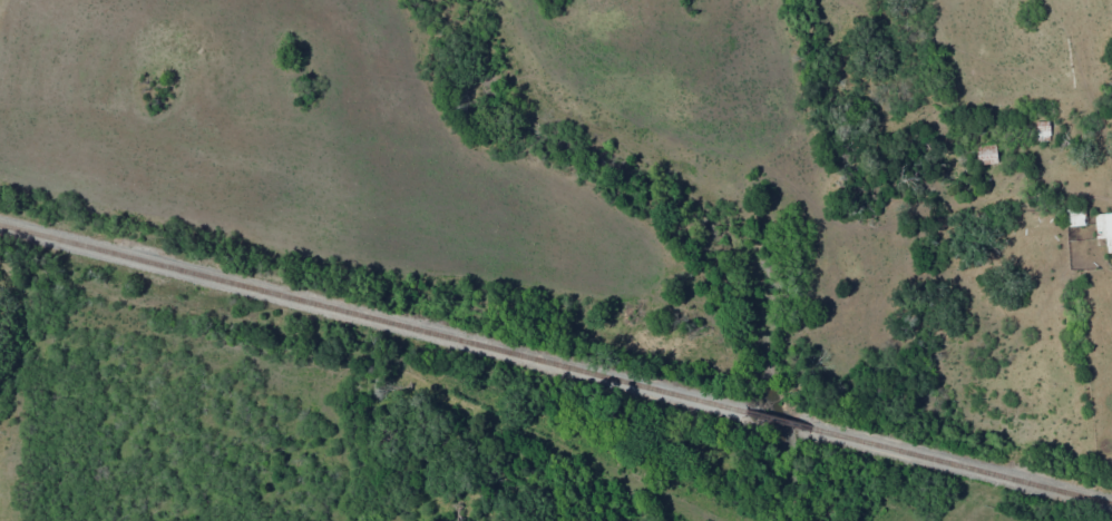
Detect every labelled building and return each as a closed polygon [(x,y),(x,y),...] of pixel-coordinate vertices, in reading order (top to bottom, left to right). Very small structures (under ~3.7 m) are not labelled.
[(997,164),(997,145),(977,145),(977,165),(997,164)] [(1095,213),(1096,239),(1106,239),(1107,253),(1111,253),(1111,213),(1095,213)]
